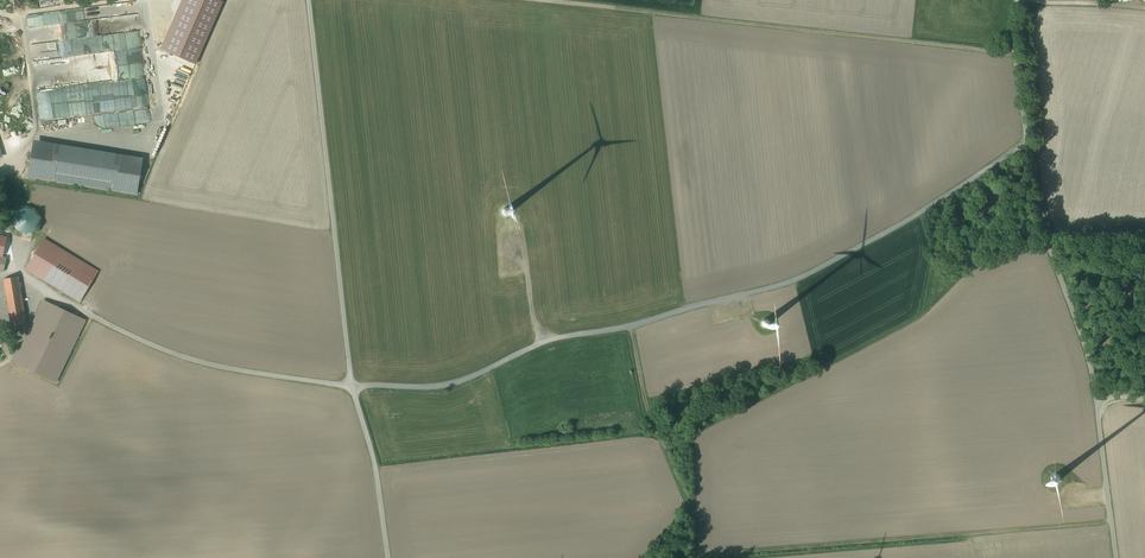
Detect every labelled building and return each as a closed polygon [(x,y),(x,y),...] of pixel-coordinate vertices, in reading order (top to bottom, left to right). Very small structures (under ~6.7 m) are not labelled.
[(15,44),(14,37),(0,40),(0,46),(15,44)] [(143,157),(34,141),(28,179),(136,195),(143,157)] [(27,207),(23,208),(20,209),(18,212),(18,217),(19,220),(21,222),(24,224),(29,224),(33,222),(35,219),(36,215),(35,211),(32,208),(27,207)] [(99,267),(42,233),(24,264),(81,297),(99,267)] [(10,325),(26,323),(24,306),(19,273),(3,276),(10,325)] [(86,321),(43,301),(14,363),(57,383),(86,321)] [(568,424),(559,427),(562,435),(570,433),(568,424)]
